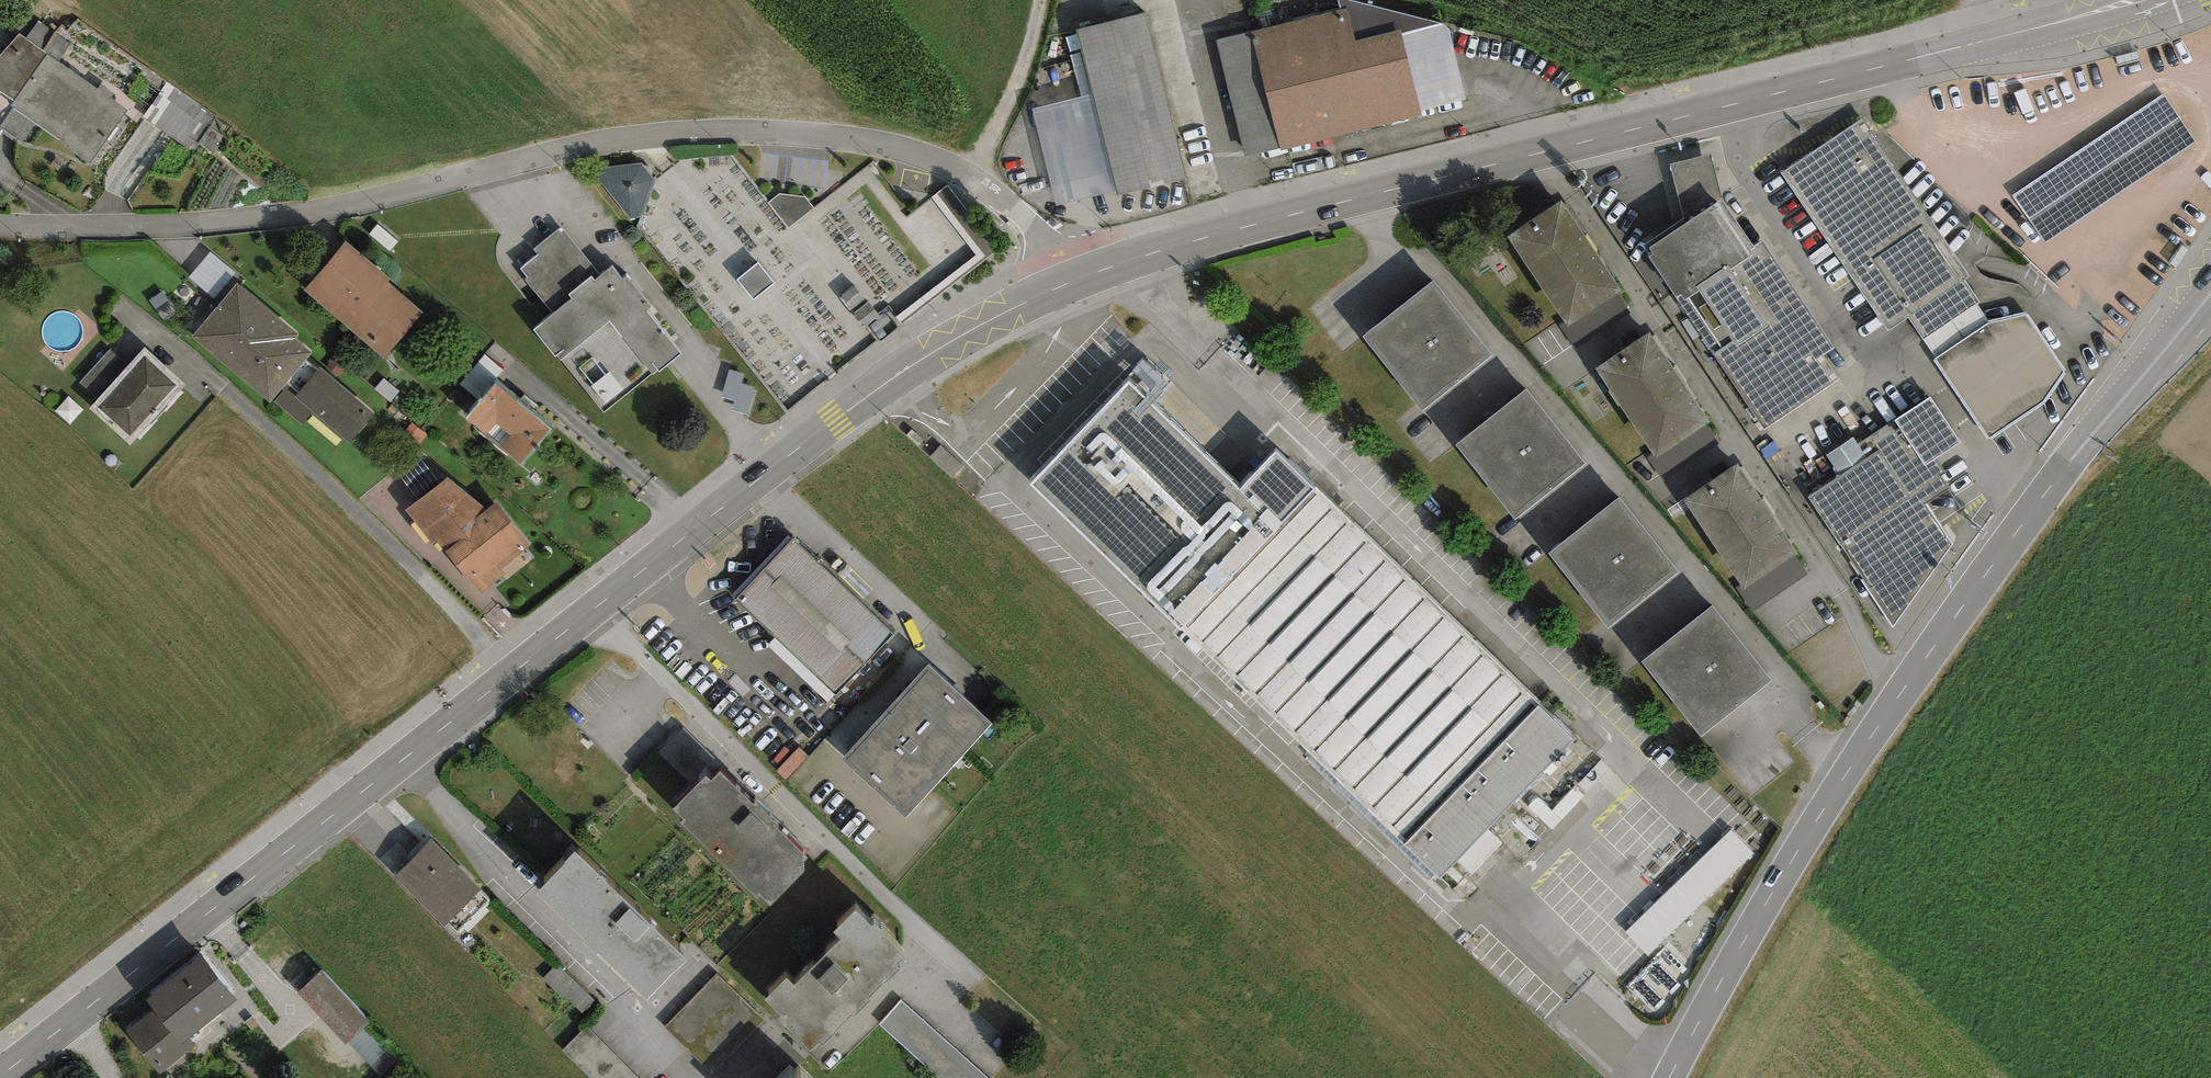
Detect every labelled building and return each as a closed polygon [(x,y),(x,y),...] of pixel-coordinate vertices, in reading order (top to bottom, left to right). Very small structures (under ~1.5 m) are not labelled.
[(1348,8),(1215,40),(1244,155),(1279,146),(1280,151),(1422,117),(1421,110),(1402,35),(1401,30),(1356,41),(1348,8)] [(0,10),(0,58),(19,34),(22,28),(0,10)] [(1093,98),(1032,112),(1055,212),(1186,182),(1148,17),(1078,33),(1093,98)] [(39,21),(26,38),(58,62),(71,44),(39,21)] [(1447,25),(1402,35),(1421,110),(1465,99),(1447,25)] [(19,34),(0,58),(0,128),(29,148),(42,130),(89,164),(127,110),(110,97),(114,94),(101,85),(98,89),(58,62),(26,38),(19,34)] [(218,117),(167,82),(143,118),(194,155),(218,117)] [(2161,96),(2009,197),(2042,246),(2195,146),(2161,96)] [(1865,125),(1783,179),(1890,339),(1909,327),(1990,449),(2047,411),(2067,382),(2027,320),(1991,328),(1965,288),(1970,284),(1865,125)] [(1710,154),(1670,164),(1677,191),(1684,218),(1644,245),(1650,256),(1654,254),(1650,247),(1722,200),(1717,183),(1710,154)] [(598,175),(632,221),(641,219),(654,182),(647,169),(643,163),(600,169),(598,175)] [(781,193),(766,204),(788,230),(815,209),(805,197),(781,193)] [(1722,200),(1650,247),(1654,254),(1650,256),(1648,257),(1712,354),(1764,429),(1839,380),(1823,355),(1835,348),(1764,242),(1755,248),(1722,200)] [(1562,201),(1508,237),(1564,323),(1567,327),(1617,293),(1621,291),(1562,201)] [(553,314),(534,330),(555,357),(557,355),(603,412),(651,374),(652,375),(658,371),(659,372),(681,354),(646,311),(651,307),(626,276),(622,279),(612,266),(601,275),(562,227),(533,250),(538,255),(521,269),(528,278),(525,280),(553,314)] [(346,241),(303,290),(384,358),(423,312),(388,281),(390,279),(346,241)] [(212,248),(190,273),(213,294),(235,268),(212,248)] [(774,285),(758,265),(737,282),(754,301),(774,285)] [(1490,356),(1431,281),(1361,335),(1420,410),(1490,356)] [(237,283),(191,337),(229,369),(275,315),(237,283)] [(866,300),(855,287),(843,298),(854,310),(866,300)] [(1631,313),(1617,293),(1567,327),(1564,323),(1559,326),(1575,351),(1631,313)] [(298,334),(275,315),(229,369),(270,402),(312,353),(294,338),(298,334)] [(1650,333),(1595,369),(1652,455),(1654,458),(1706,425),(1708,424),(1650,333)] [(186,384),(144,347),(128,364),(98,399),(89,408),(130,446),(186,384)] [(98,399),(128,364),(110,348),(79,383),(98,399)] [(374,414),(320,367),(295,396),(286,388),(275,402),(302,425),(313,412),(350,443),(374,414)] [(552,431),(496,383),(465,419),(522,466),(552,431)] [(1183,632),(1286,526),(1281,522),(1315,490),(1276,453),(1239,490),(1130,383),(1029,483),(1183,632)] [(1586,464),(1528,389),(1455,445),(1514,520),(1586,464)] [(1930,398),(1895,421),(1901,429),(1877,444),(1880,449),(1809,497),(1852,561),(1850,562),(1893,626),(1951,545),(1926,504),(1949,489),(1939,476),(1945,473),(1936,459),(1960,443),(1930,398)] [(1718,444),(1706,425),(1654,458),(1652,455),(1648,458),(1662,480),(1718,444)] [(1737,465),(1684,500),(1741,585),(1736,588),(1752,612),(1809,573),(1737,465)] [(447,478),(405,510),(434,546),(438,541),(480,594),(507,574),(502,568),(530,546),(497,502),(486,510),(447,478)] [(1286,526),(1183,632),(1178,638),(1437,887),(1579,739),(1316,488),(1315,490),(1281,522),(1286,526)] [(1679,573),(1620,498),(1549,553),(1609,629),(1679,573)] [(891,633),(792,540),(735,600),(835,693),(891,633)] [(1771,682),(1713,608),(1642,663),(1700,737),(1771,682)] [(992,724),(929,667),(842,760),(906,817),(992,724)] [(706,776),(673,809),(682,819),(679,822),(757,899),(760,897),(771,908),(805,874),(799,867),(807,859),(771,824),(774,821),(755,803),(754,804),(721,772),(712,782),(706,776)] [(1626,931),(1649,954),(1755,850),(1732,827),(1626,931)] [(432,839),(395,875),(443,924),(480,889),(432,839)] [(565,864),(536,894),(586,941),(584,943),(596,954),(598,953),(647,1000),(676,970),(677,971),(687,960),(574,852),(564,862),(565,864)] [(787,1027),(811,1050),(819,1042),(822,1045),(852,1014),(855,1017),(871,1001),(868,999),(899,968),(896,966),(905,957),(881,933),(883,932),(874,924),(872,927),(855,910),(833,932),(840,939),(794,986),(786,978),(765,999),(782,1016),(777,1021),(785,1029),(787,1027)] [(237,1000),(202,955),(146,1000),(153,1009),(126,1031),(160,1074),(196,1046),(189,1038),(237,1000)] [(367,1011),(320,961),(297,983),(344,1033),(360,1018),(363,1014),(367,1011)] [(594,1000),(557,965),(543,980),(579,1015),(594,1000)] [(765,1014),(718,970),(667,1023),(715,1067),(765,1014)] [(901,1001),(880,1025),(940,1077),(989,1077),(901,1001)] [(360,1018),(344,1033),(370,1061),(386,1046),(360,1018)] [(589,1023),(566,1045),(599,1077),(643,1077),(589,1023)]
